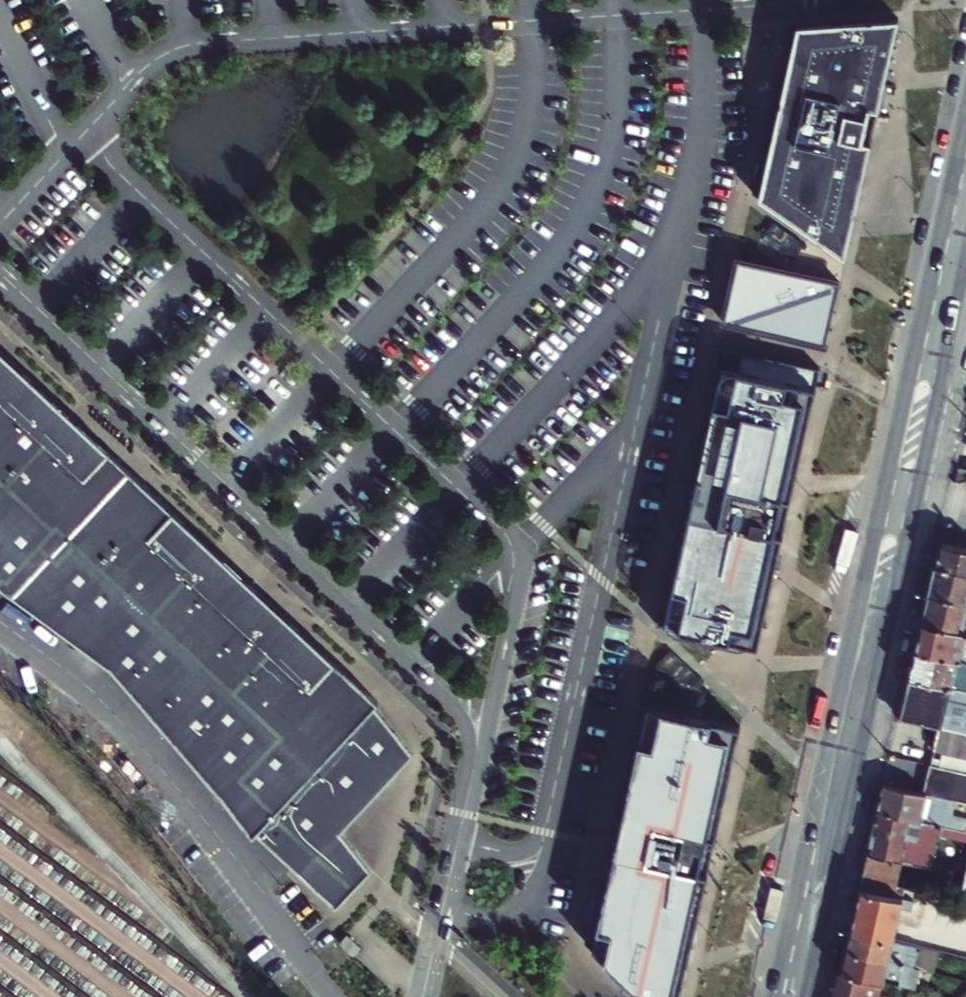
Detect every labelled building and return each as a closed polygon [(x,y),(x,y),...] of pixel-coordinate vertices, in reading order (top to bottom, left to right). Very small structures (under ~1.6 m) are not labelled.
[(894,19),(787,25),(749,191),(840,256),(894,19)] [(793,259),(804,241),(772,221),(761,238),(793,259)] [(723,322),(825,344),(833,311),(840,281),(737,259),(723,322)] [(336,910),(371,872),(340,833),(413,755),(375,707),(378,703),(333,661),(326,668),(169,521),(175,514),(107,450),(101,458),(0,364),(0,587),(111,668),(203,767),(222,798),(253,837),(256,835),(336,910)] [(657,623),(757,646),(815,388),(715,366),(657,623)] [(591,529),(580,527),(575,546),(586,548),(591,529)] [(965,542),(943,537),(942,542),(965,548),(965,542)] [(942,542),(936,566),(965,573),(965,548),(942,542)] [(929,595),(965,603),(965,573),(936,566),(929,595)] [(929,595),(922,624),(965,634),(965,603),(929,595)] [(922,624),(916,650),(965,661),(965,634),(922,624)] [(916,650),(909,677),(965,690),(965,661),(916,650)] [(909,677),(900,717),(938,726),(932,751),(965,759),(965,733),(943,727),(946,713),(964,717),(965,707),(965,690),(909,677)] [(585,942),(644,996),(679,996),(740,726),(639,703),(585,942)] [(932,766),(926,794),(965,803),(965,773),(932,766)] [(926,794),(884,784),(877,810),(939,824),(965,830),(965,815),(963,815),(965,803),(926,794)] [(931,863),(939,824),(877,810),(859,888),(894,896),(896,885),(902,857),(931,863)] [(849,928),(894,939),(899,918),(928,925),(934,899),(940,901),(942,895),(896,885),(894,896),(859,888),(849,928)] [(844,947),(922,967),(927,948),(894,939),(849,928),(844,947)] [(355,955),(363,946),(348,933),(340,942),(355,955)] [(920,977),(922,967),(844,947),(839,971),(880,981),(883,982),(885,975),(901,978),(902,972),(920,977)] [(833,996),(877,996),(880,981),(839,971),(833,996)]
